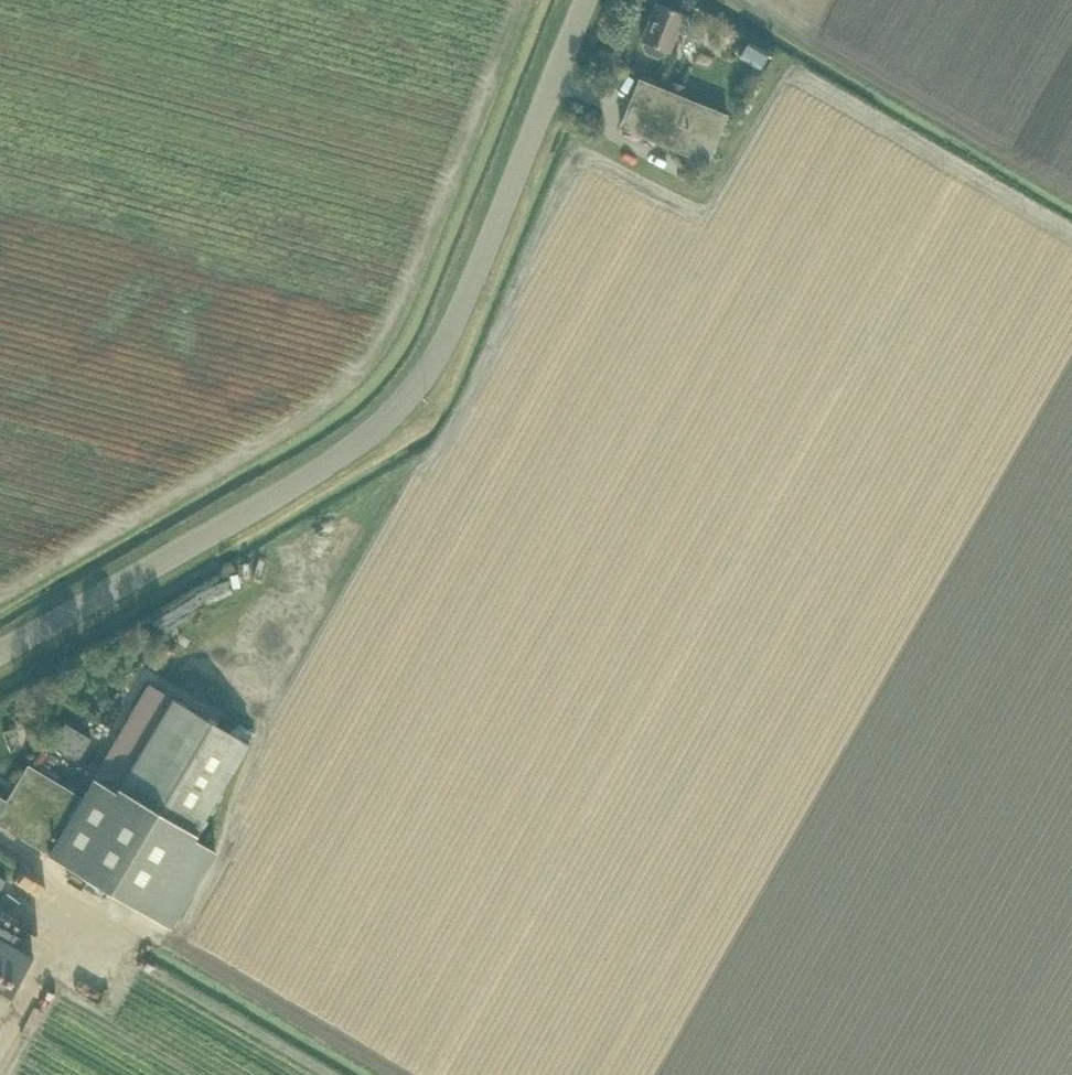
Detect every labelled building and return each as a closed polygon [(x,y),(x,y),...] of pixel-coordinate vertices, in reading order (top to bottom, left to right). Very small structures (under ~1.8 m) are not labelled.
[(656,1),(640,40),(643,42),(641,45),(644,51),(657,57),(663,54),(665,51),(670,53),(681,26),(689,29),(694,17),(656,1)] [(760,69),(770,53),(749,41),(739,57),(760,69)] [(708,164),(728,115),(680,95),(669,90),(639,78),(619,127),(708,164)] [(672,82),(669,90),(680,95),(684,87),(672,82)] [(216,852),(194,838),(251,744),(149,683),(48,853),(171,927),(216,852)] [(64,824),(81,796),(28,764),(7,799),(0,796),(0,824),(47,852),(64,824)] [(34,956),(0,937),(0,1016),(34,956)]
